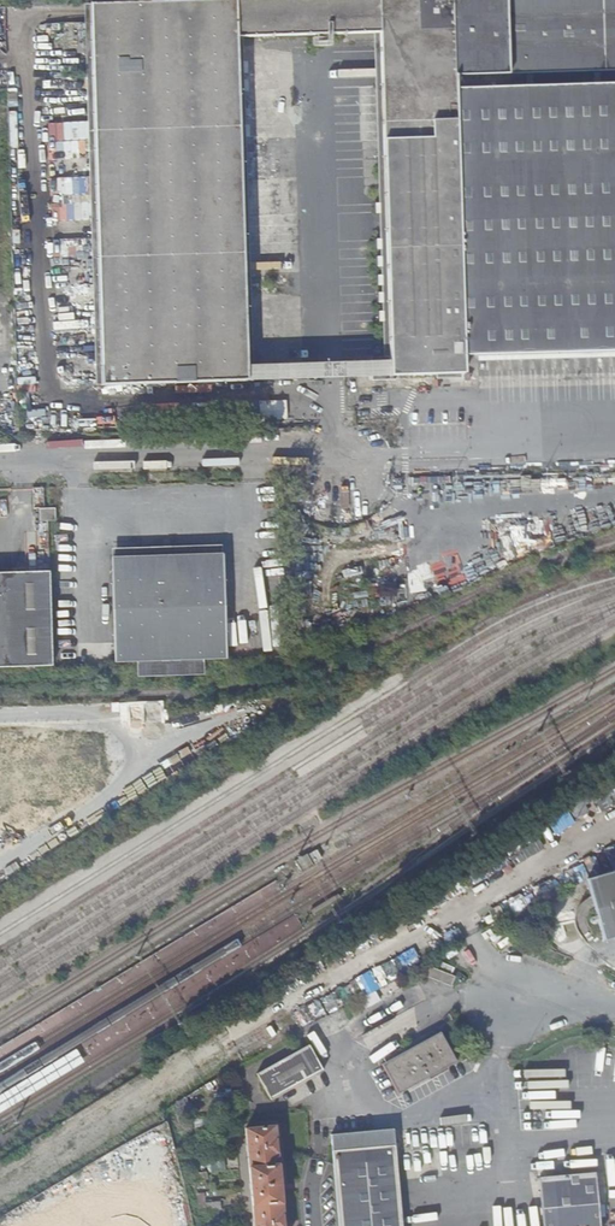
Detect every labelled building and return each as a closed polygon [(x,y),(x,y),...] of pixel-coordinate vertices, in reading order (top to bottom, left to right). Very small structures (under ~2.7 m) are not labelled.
[(246,368),(245,352),(239,43),(381,38),(388,356),(389,372),(462,374),(462,354),(454,0),(170,0),(93,2),(99,364),(246,368)] [(462,354),(614,350),(614,0),(454,0),(462,354)] [(246,368),(389,372),(388,356),(245,352),(246,368)] [(36,520),(46,519),(45,508),(35,508),(36,520)] [(136,664),(202,662),(226,661),(222,557),(176,559),(176,551),(155,551),(155,559),(111,560),(113,665),(136,664)] [(51,668),(48,574),(0,575),(0,670),(51,668)] [(202,662),(136,664),(136,680),(203,676),(202,662)] [(586,878),(604,940),(614,937),(614,870),(586,878)] [(451,987),(455,976),(424,964),(420,975),(451,987)] [(392,1063),(410,1092),(465,1059),(448,1030),(392,1063)] [(327,1071),(312,1044),(260,1072),(275,1099),(327,1071)] [(74,1051),(0,1096),(0,1115),(82,1065),(74,1051)] [(277,1126),(249,1128),(258,1225),(285,1225),(277,1126)] [(162,1130),(136,1137),(139,1149),(134,1150),(136,1158),(160,1151),(157,1141),(165,1139),(162,1130)] [(337,1150),(398,1145),(396,1130),(335,1136),(337,1150)] [(337,1150),(344,1225),(405,1225),(398,1145),(337,1150)] [(567,1225),(603,1225),(600,1174),(565,1178),(567,1225)] [(565,1178),(546,1180),(548,1225),(567,1225),(565,1178)]
